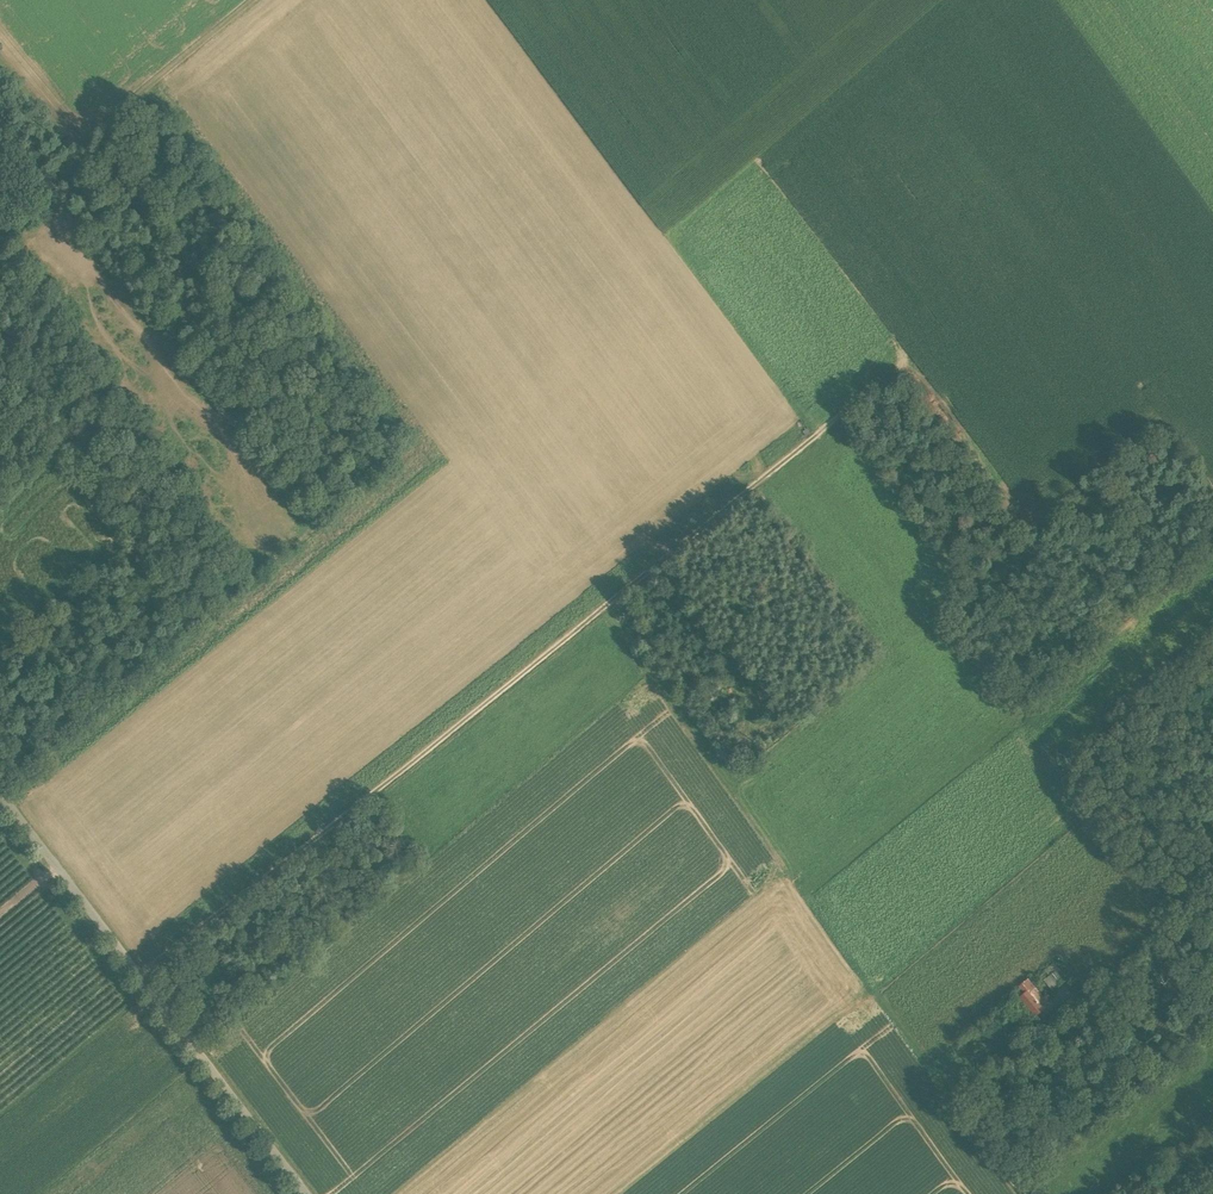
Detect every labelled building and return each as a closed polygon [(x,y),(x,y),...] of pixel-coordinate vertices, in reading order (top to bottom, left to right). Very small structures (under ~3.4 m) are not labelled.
[(1059,966),(1044,978),(1053,990),(1068,978),(1059,966)] [(1020,985),(1025,992),(1019,997),(1035,1016),(1043,1009),(1042,1007),(1047,1003),(1027,979),(1020,985)]
